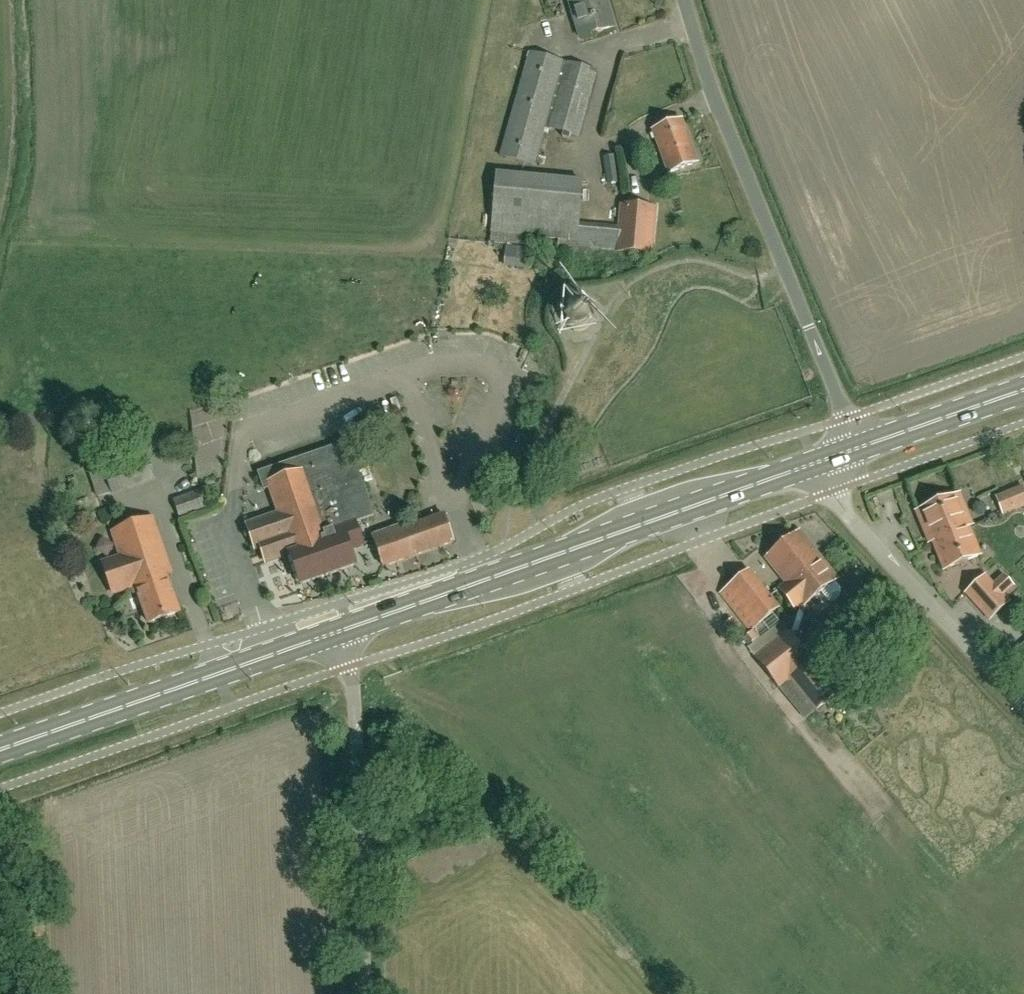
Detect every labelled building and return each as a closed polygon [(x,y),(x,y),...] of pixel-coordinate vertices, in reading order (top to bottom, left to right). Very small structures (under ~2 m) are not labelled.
[(614,27),(606,0),(569,0),(580,38),(614,27)] [(562,137),(576,141),(596,71),(531,52),(502,156),(534,165),(544,127),(563,132),(562,137)] [(668,174),(698,163),(683,120),(653,131),(668,174)] [(613,154),(601,155),(605,183),(617,181),(613,154)] [(576,246),(651,252),(654,209),(623,206),(621,226),(580,223),(583,180),(496,173),(492,233),(576,240),(576,246)] [(564,312),(563,316),(564,321),(566,325),(570,329),(574,331),(579,332),(583,331),(588,329),(591,325),(593,321),(594,316),(593,312),(591,307),(588,304),(583,302),(579,301),(574,302),(570,304),(566,307),(564,312)] [(230,419),(202,418),(201,438),(229,439),(230,419)] [(256,549),(260,548),(265,563),(289,555),(301,585),(357,566),(351,550),(364,546),(355,519),(353,520),(351,515),(359,512),(354,497),(366,493),(349,442),(259,472),(264,488),(269,486),(279,513),(248,524),(256,549)] [(113,495),(156,480),(148,458),(105,473),(103,466),(88,474),(99,497),(112,492),(113,495)] [(995,495),(1002,513),(1023,504),(1023,487),(1023,484),(995,495)] [(180,520),(207,510),(200,490),(173,499),(180,520)] [(934,541),(968,527),(966,521),(969,520),(960,496),(918,513),(928,536),(932,535),(934,541)] [(389,565),(455,542),(445,514),(406,528),(405,524),(373,534),(383,562),(389,565)] [(112,532),(121,556),(104,562),(114,593),(137,586),(150,622),(181,612),(168,575),(172,573),(153,518),(112,532)] [(945,569),(980,555),(968,527),(934,541),(945,569)] [(766,558),(786,583),(779,588),(796,609),(802,604),(804,606),(839,579),(800,530),(766,558)] [(750,571),(721,594),(750,631),(779,608),(750,571)] [(991,619),(1010,602),(986,575),(967,593),(991,619)] [(812,661),(787,630),(755,656),(780,687),(792,677),(817,708),(837,692),(812,661)] [(401,864),(384,864),(384,877),(401,877),(401,864)]
